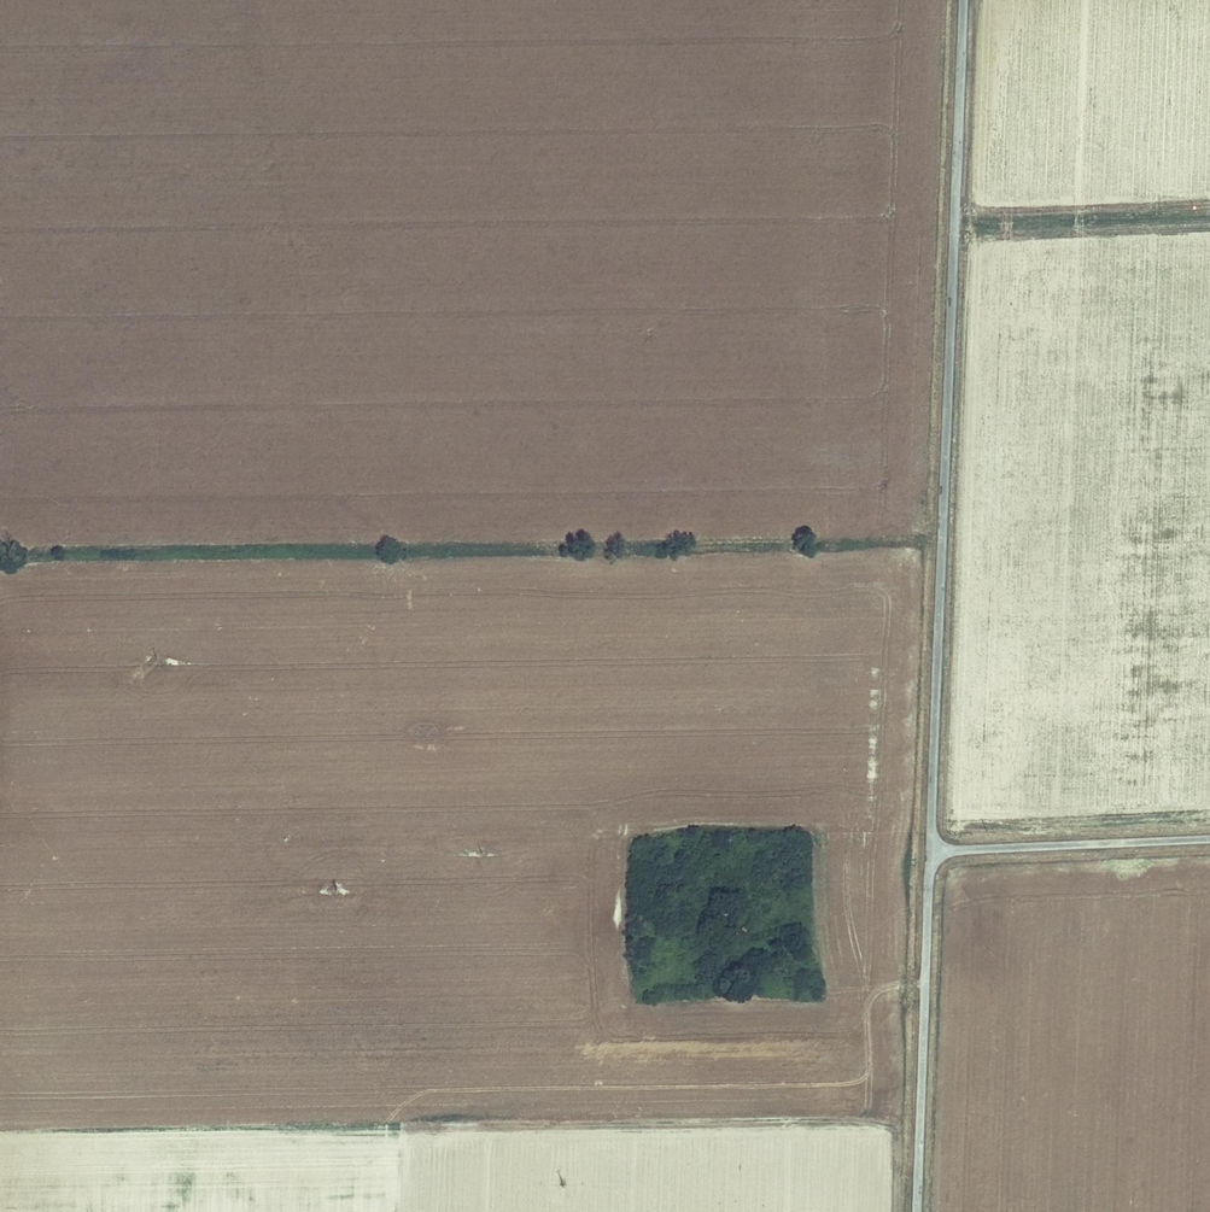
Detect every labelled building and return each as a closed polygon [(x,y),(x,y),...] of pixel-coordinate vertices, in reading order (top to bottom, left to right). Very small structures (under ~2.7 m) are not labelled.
[(742,927),(736,934),(744,941),(750,933),(742,927)]
